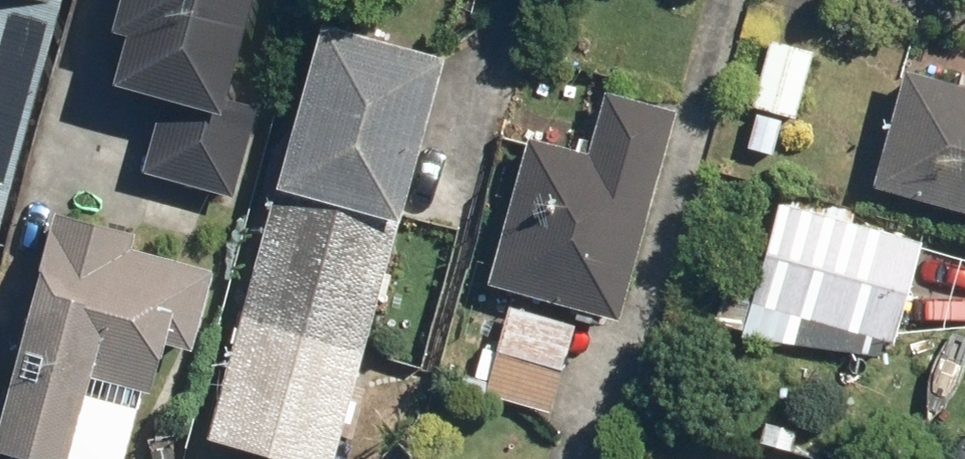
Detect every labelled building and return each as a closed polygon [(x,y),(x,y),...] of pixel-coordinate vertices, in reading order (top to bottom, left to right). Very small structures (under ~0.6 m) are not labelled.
[(1,232),(60,0),(58,0),(0,0),(0,231),(1,232)] [(215,101),(241,0),(115,0),(100,61),(106,62),(88,134),(151,149),(139,197),(239,222),(266,114),(215,101)] [(290,458),(331,458),(441,57),(319,24),(206,436),(290,458)] [(751,105),(791,117),(811,50),(771,39),(751,105)] [(964,213),(964,87),(903,70),(871,188),(964,213)] [(484,283),(618,319),(674,109),(600,89),(583,152),(524,135),(484,283)] [(879,381),(894,326),(964,324),(964,259),(917,246),(919,239),(777,200),(737,342),(879,381)] [(94,391),(157,408),(170,361),(194,368),(217,287),(133,264),(136,252),(62,232),(0,456),(0,458),(75,458),(94,391)] [(482,392),(549,409),(571,322),(504,305),(482,392)]
